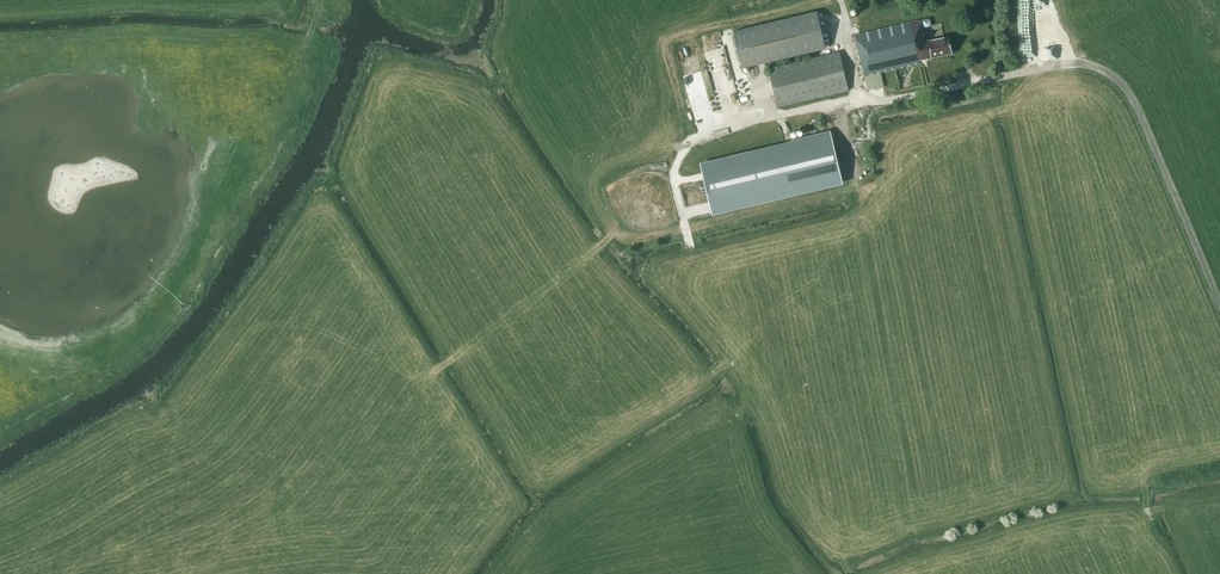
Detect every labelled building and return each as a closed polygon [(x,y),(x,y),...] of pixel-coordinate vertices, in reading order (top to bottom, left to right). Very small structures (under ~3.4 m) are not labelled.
[(825,49),(816,12),(734,31),(743,68),(825,49)] [(856,36),(865,76),(869,90),(884,87),(881,73),(920,63),(920,61),(953,54),(949,37),(924,42),(920,21),(856,36)] [(705,49),(725,44),(722,30),(702,35),(705,49)] [(768,68),(777,107),(849,90),(840,52),(768,68)] [(793,144),(701,166),(713,215),(843,184),(830,133),(792,142),(793,144)]
